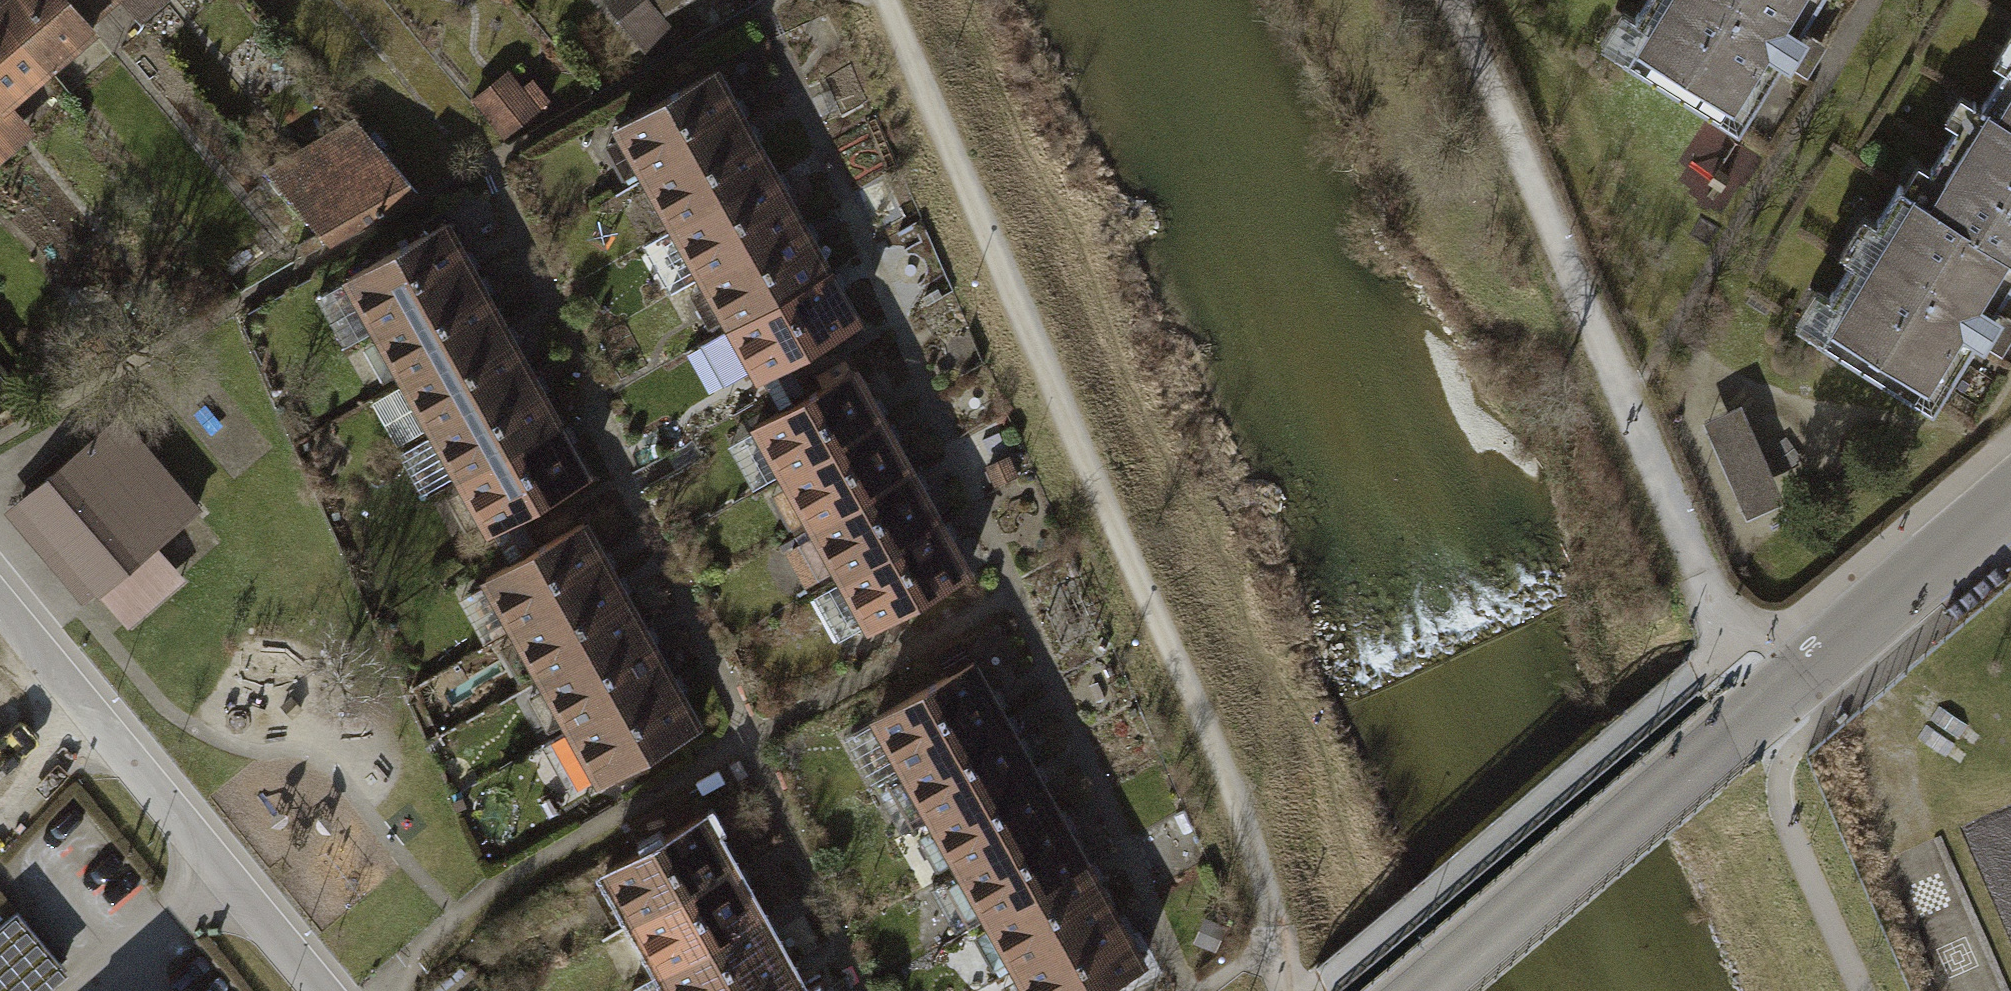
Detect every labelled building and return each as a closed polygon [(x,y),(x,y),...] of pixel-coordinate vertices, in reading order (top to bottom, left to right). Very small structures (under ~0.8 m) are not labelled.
[(45,91),(95,48),(86,38),(55,3),(52,0),(0,0),(0,39),(45,91)] [(115,12),(104,0),(59,0),(55,3),(86,38),(115,12)] [(163,7),(157,0),(104,0),(115,12),(133,33),(163,7)] [(665,5),(674,0),(622,0),(638,30),(670,13),(665,5)] [(1623,69),(1734,136),(1770,77),(1781,84),(1797,58),(1785,52),(1817,0),(1664,0),(1623,69)] [(45,91),(0,39),(0,130),(45,91)] [(622,119),(648,167),(744,116),(718,67),(622,119)] [(495,131),(552,97),(540,77),(499,101),(479,70),(463,80),(495,131)] [(1995,111),(2010,121),(2010,84),(1995,111)] [(1983,104),(1912,220),(2010,279),(2010,280),(2010,121),(1995,111),(1983,104)] [(648,167),(675,217),(771,165),(744,116),(648,167)] [(352,118),(251,167),(305,234),(406,185),(352,118)] [(675,217),(703,270),(799,218),(771,165),(675,217)] [(1912,220),(1900,212),(1820,343),(1931,410),(1965,355),(1976,362),(1991,337),(1980,330),(2010,279),(1912,220)] [(703,270),(732,322),(828,270),(799,218),(703,270)] [(338,272),(366,325),(463,273),(434,220),(338,272)] [(732,322),(760,374),(856,323),(828,270),(732,322)] [(366,325),(394,377),(491,325),(463,273),(366,325)] [(394,377),(423,430),(519,378),(491,325),(394,377)] [(755,422),(784,475),(880,423),(852,370),(755,422)] [(423,430),(451,482),(548,430),(519,378),(423,430)] [(1701,410),(1749,509),(1784,492),(1736,394),(1701,410)] [(784,475),(812,527),(908,475),(880,423),(784,475)] [(97,460),(45,503),(135,609),(239,522),(157,425),(104,469),(97,460)] [(451,482),(479,534),(576,483),(548,430),(451,482)] [(812,527),(840,580),(937,528),(908,475),(812,527)] [(840,580),(869,632),(965,580),(937,528),(840,580)] [(483,581),(512,634),(608,582),(580,529),(483,581)] [(512,634),(540,686),(636,634),(608,582),(512,634)] [(540,686),(568,738),(665,687),(636,634),(540,686)] [(878,713),(906,765),(1003,713),(975,661),(878,713)] [(568,738),(597,791),(693,739),(665,687),(568,738)] [(906,765),(935,818),(1031,766),(1003,713),(906,765)] [(935,818),(963,870),(1060,818),(1031,766),(935,818)] [(963,870),(991,922),(1088,870),(1060,818),(963,870)] [(597,871),(625,923),(722,871),(694,819),(597,871)] [(991,922),(1020,975),(1116,923),(1088,870),(991,922)] [(625,923),(654,976),(750,924),(722,871),(625,923)] [(0,917),(0,990),(40,990),(65,970),(12,907),(0,917)] [(1028,990),(1115,990),(1145,975),(1116,923),(1020,975),(1028,990)] [(662,990),(751,990),(779,976),(750,924),(654,976),(662,990)] [(779,976),(751,990),(787,990),(779,976)]
